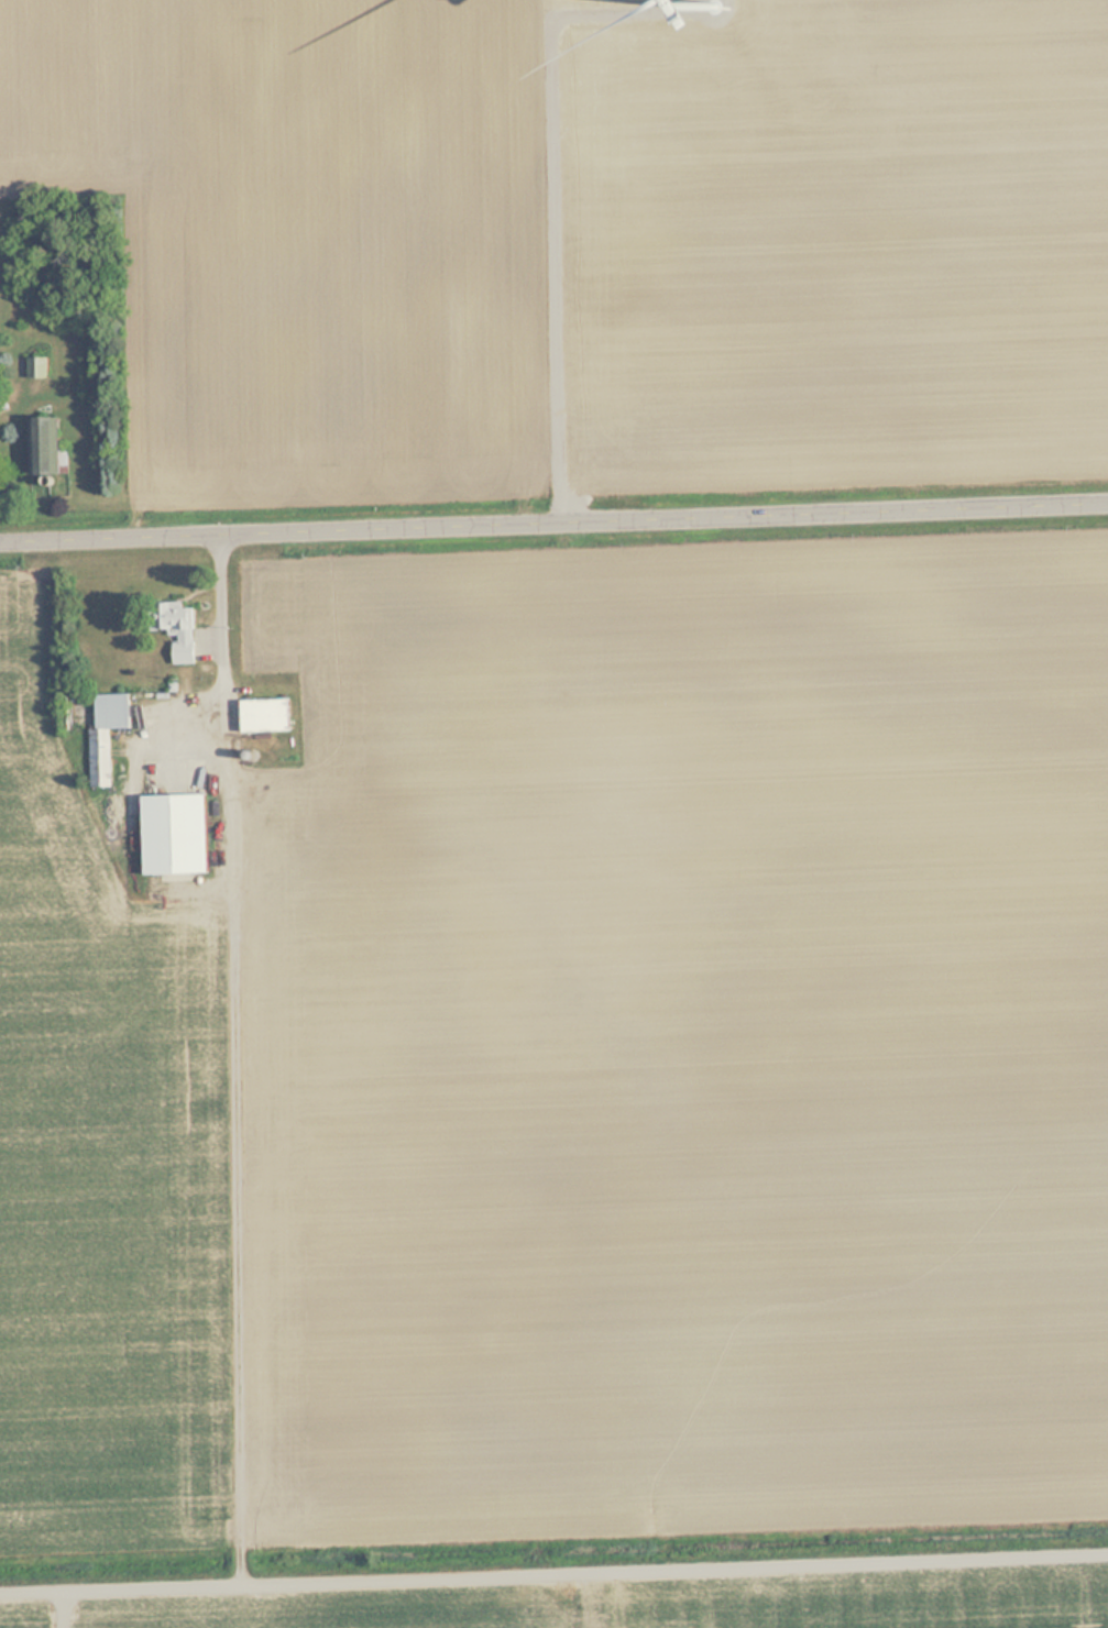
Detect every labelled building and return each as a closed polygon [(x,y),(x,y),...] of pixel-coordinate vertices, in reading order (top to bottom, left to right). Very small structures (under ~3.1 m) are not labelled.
[(31,378),(50,378),(50,357),(31,357),(31,378)] [(34,418),(34,476),(64,476),(64,418),(34,418)] [(199,609),(174,609),(174,664),(199,664),(199,609)] [(101,694),(101,730),(93,730),(93,787),(115,787),(114,729),(135,729),(135,694),(101,694)] [(247,700),(247,732),(294,732),(294,699),(247,700)] [(149,796),(150,876),(215,875),(214,795),(149,796)]
